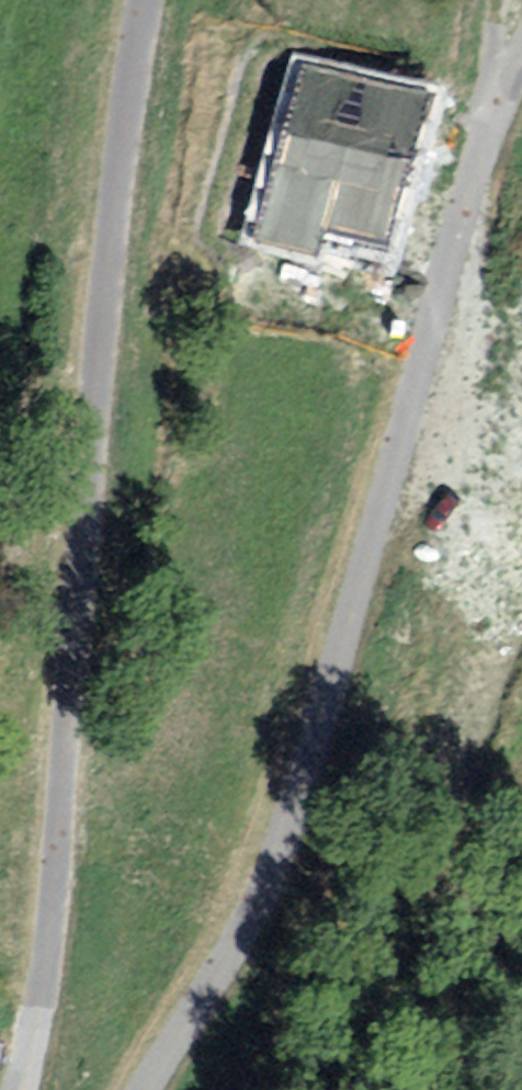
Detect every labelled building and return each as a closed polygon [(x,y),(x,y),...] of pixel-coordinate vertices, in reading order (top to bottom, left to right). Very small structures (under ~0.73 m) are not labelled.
[(382,236),(420,93),(306,62),(260,234),(307,247),(315,218),(382,236)]
